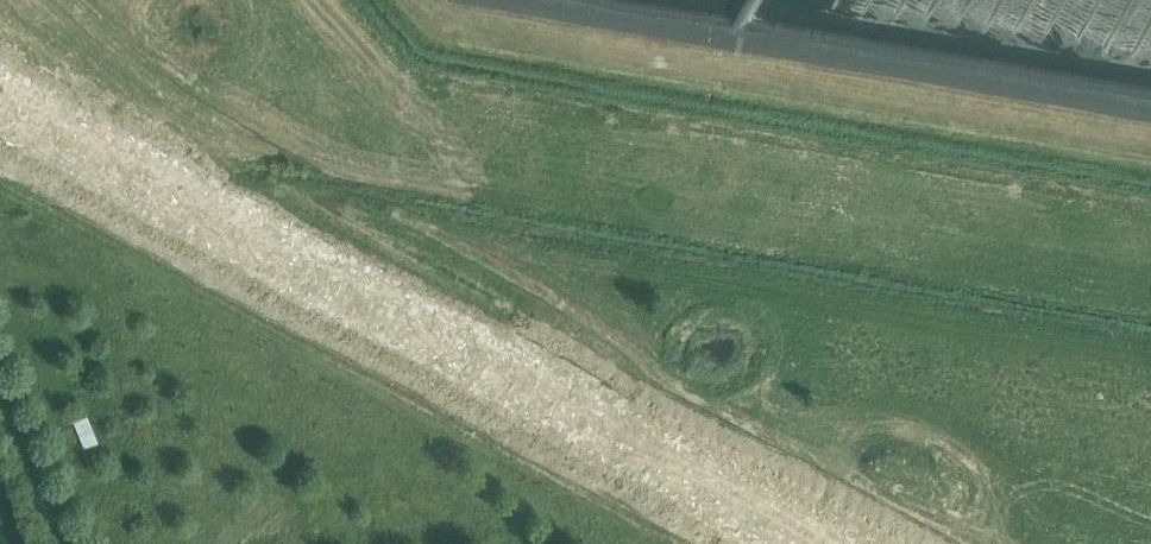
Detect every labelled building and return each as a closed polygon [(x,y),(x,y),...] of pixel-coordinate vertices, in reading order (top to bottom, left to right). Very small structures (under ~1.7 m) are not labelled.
[(79,416),(91,443),(106,437),(94,409),(79,416)]
